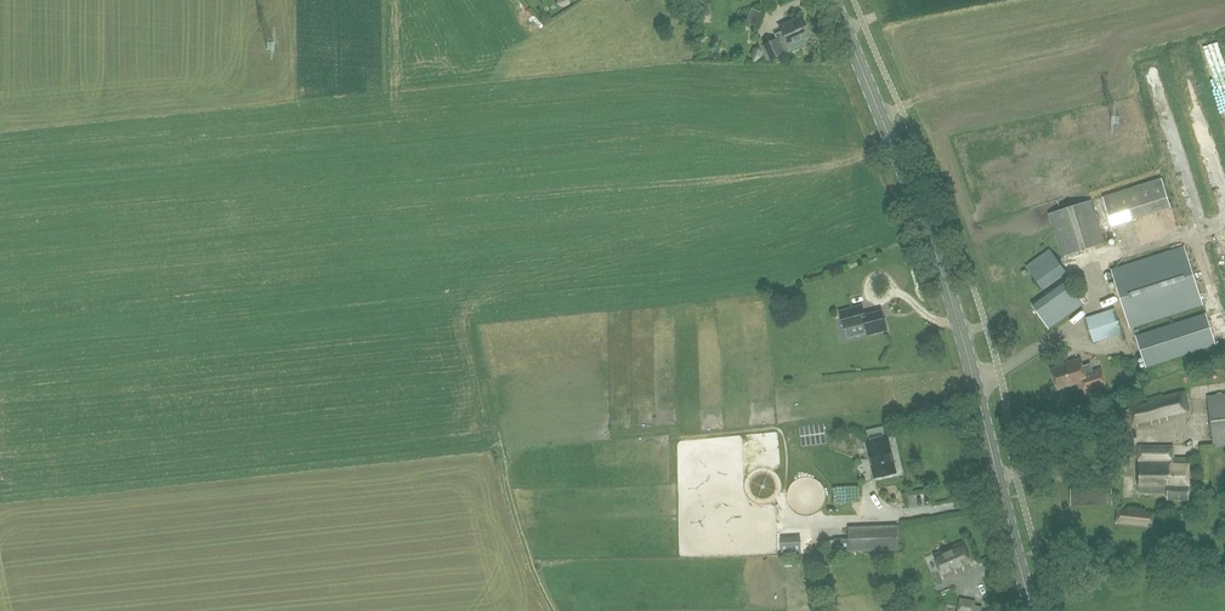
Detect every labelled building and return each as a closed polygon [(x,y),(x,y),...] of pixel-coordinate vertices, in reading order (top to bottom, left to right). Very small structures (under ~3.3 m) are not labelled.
[(702,16),(713,14),(712,4),(701,6),(702,16)] [(807,46),(803,39),(809,36),(801,17),(779,27),(785,39),(778,42),(777,39),(761,46),(768,60),(790,50),(791,53),(807,46)] [(705,41),(702,36),(695,40),(698,45),(705,41)] [(1113,226),(1171,208),(1162,179),(1103,197),(1113,226)] [(1063,257),(1105,243),(1091,201),(1050,215),(1063,257)] [(1130,328),(1203,305),(1184,247),(1111,270),(1130,328)] [(1069,272),(1054,250),(1032,264),(1048,287),(1069,272)] [(1048,329),(1084,304),(1071,284),(1034,308),(1048,329)] [(864,316),(862,306),(840,312),(844,328),(865,323),(868,334),(887,330),(882,311),(864,316)] [(1094,343),(1122,334),(1114,309),(1086,318),(1094,343)] [(1146,367),(1215,345),(1205,314),(1136,336),(1146,367)] [(1066,365),(1051,370),(1058,390),(1086,381),(1088,387),(1104,383),(1099,369),(1084,373),(1079,359),(1065,363),(1066,365)] [(1168,422),(1167,416),(1190,411),(1186,391),(1147,399),(1148,403),(1129,407),(1132,425),(1137,424),(1138,429),(1153,425),(1152,420),(1158,418),(1160,423),(1168,422)] [(1224,445),(1224,395),(1207,397),(1214,447),(1224,445)] [(875,478),(896,473),(888,437),(866,442),(875,478)] [(1189,500),(1189,458),(1173,458),(1173,446),(1139,445),(1139,493),(1168,493),(1168,499),(1189,500)] [(1077,506),(1114,506),(1114,495),(1101,494),(1077,494),(1077,506)] [(1154,528),(1155,512),(1118,509),(1117,524),(1154,528)] [(849,551),(898,550),(897,526),(849,527),(849,551)] [(947,576),(971,565),(962,544),(937,554),(947,576)] [(825,554),(825,566),(835,567),(835,554),(825,554)] [(976,601),(960,597),(957,610),(975,610),(976,601)]
